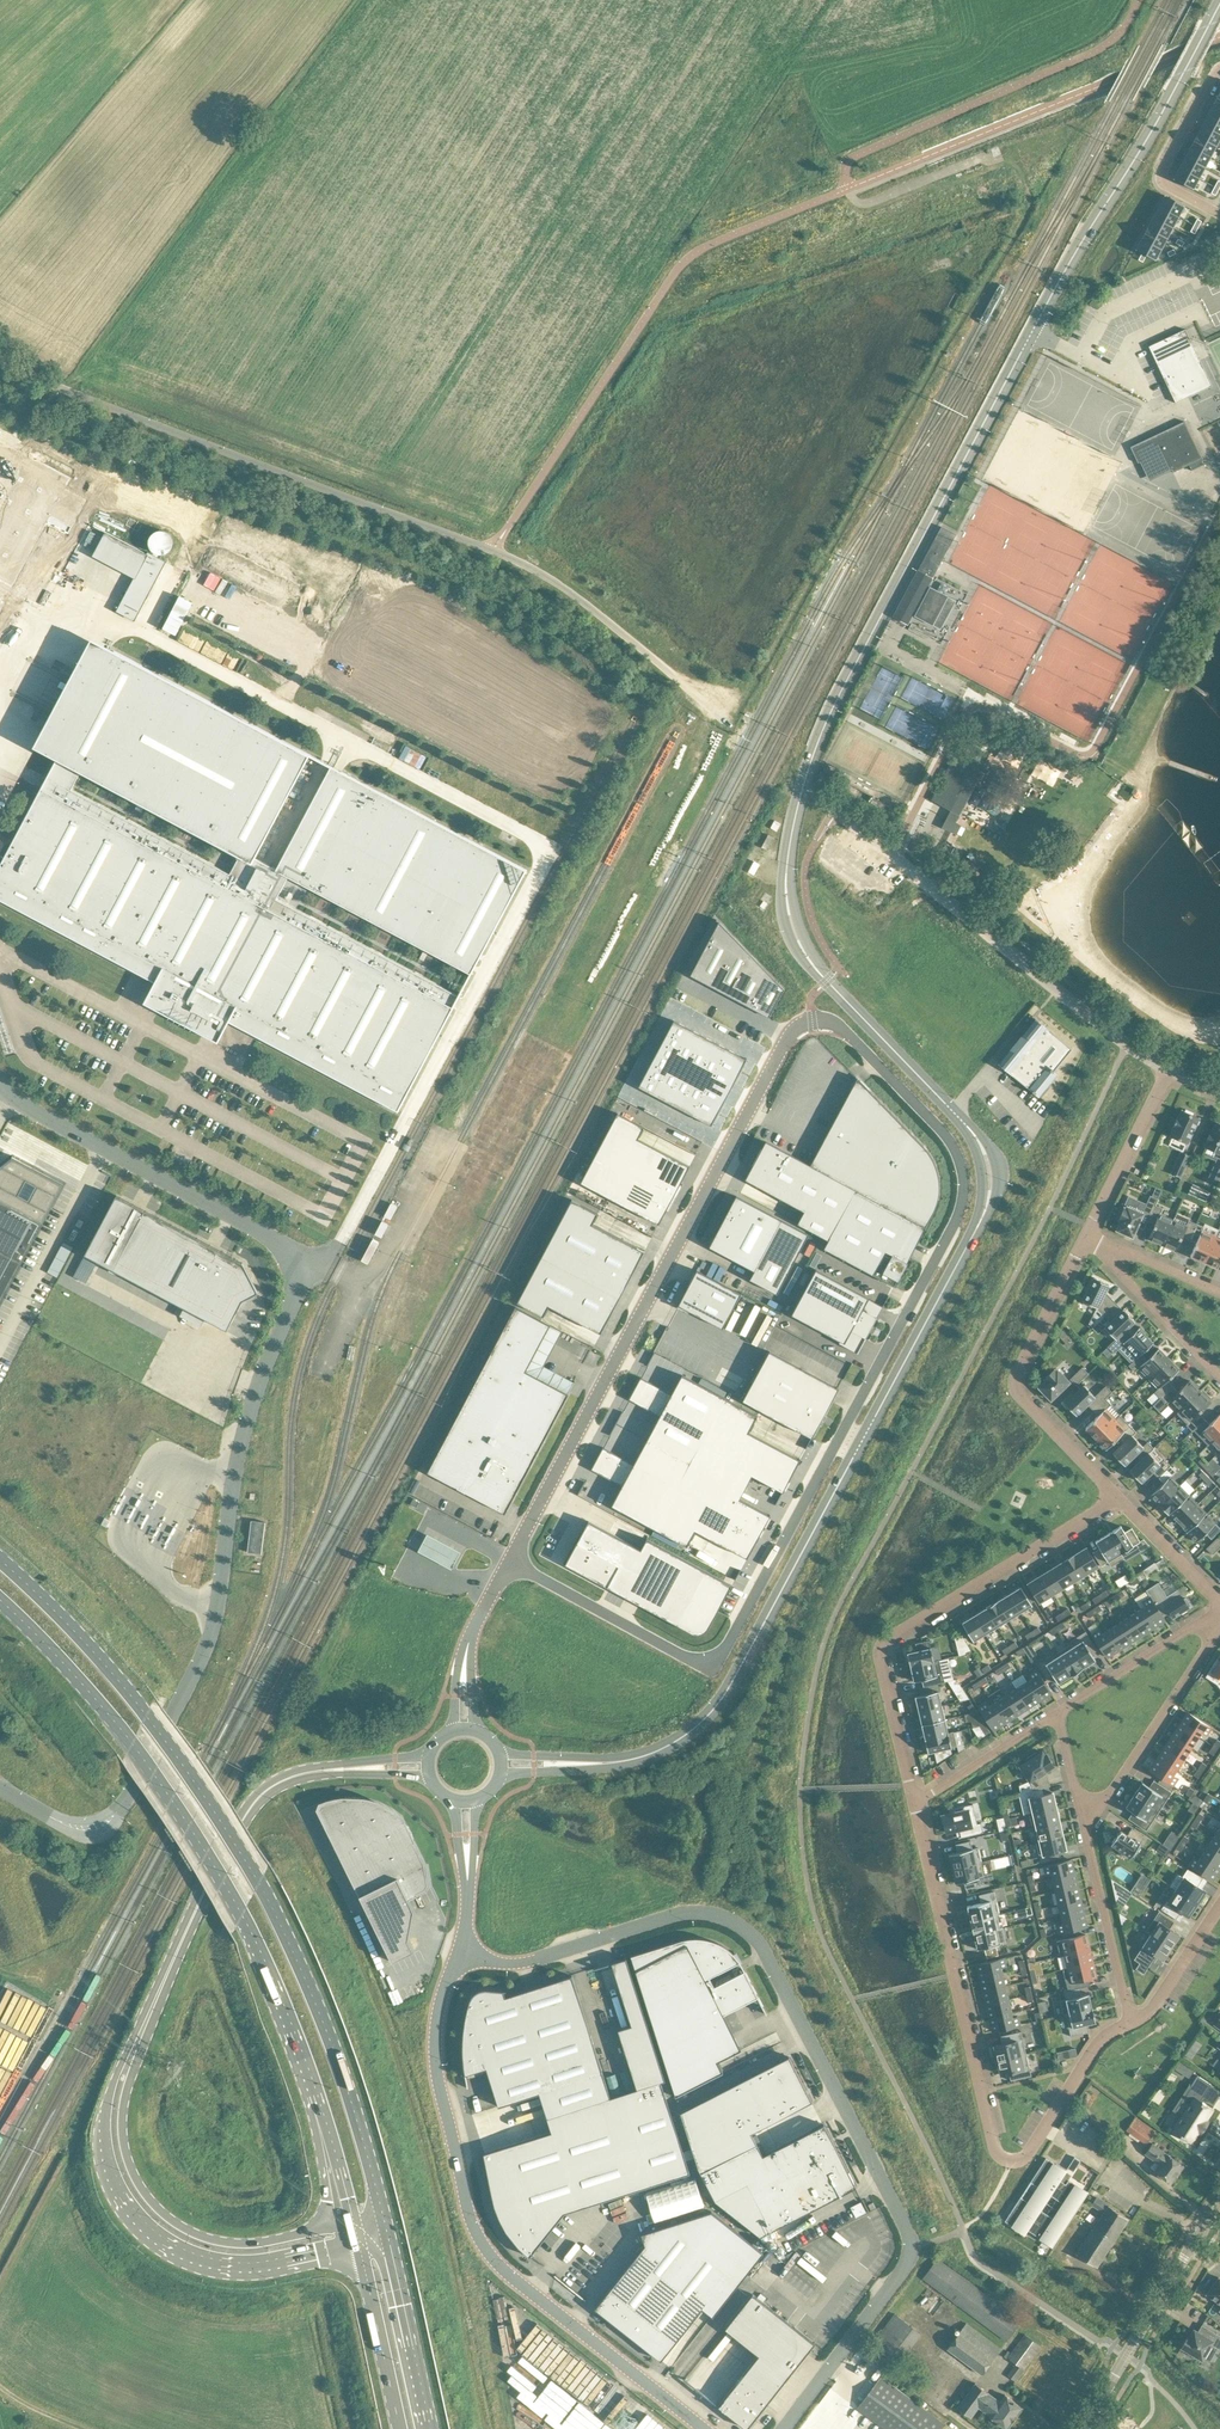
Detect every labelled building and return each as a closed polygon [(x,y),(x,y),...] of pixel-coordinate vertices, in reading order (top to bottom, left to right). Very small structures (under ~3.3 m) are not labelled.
[(1208,114),(1219,120),(1219,106),(1214,103),(1208,114)] [(1202,125),(1219,134),(1219,120),(1208,114),(1202,125)] [(1197,136),(1216,146),(1219,139),(1219,134),(1202,125),(1197,136)] [(1197,136),(1191,146),(1210,157),(1216,146),(1197,136)] [(1191,146),(1185,157),(1205,168),(1210,157),(1191,146)] [(1185,157),(1179,168),(1199,179),(1205,168),(1185,157)] [(1179,168),(1173,179),(1193,189),(1199,179),(1179,168)] [(1165,195),(1159,206),(1179,216),(1184,205),(1165,195)] [(1159,206),(1153,217),(1173,227),(1179,216),(1159,206)] [(1153,217),(1147,228),(1167,238),(1173,227),(1153,217)] [(1147,228),(1141,239),(1161,249),(1167,238),(1147,228)] [(1141,239),(1135,250),(1142,253),(1138,259),(1143,262),(1146,255),(1155,260),(1161,249),(1141,239)] [(1149,346),(1175,403),(1184,399),(1183,397),(1209,384),(1197,361),(1200,360),(1185,329),(1149,346)] [(1202,458),(1184,421),(1130,447),(1138,463),(1144,460),(1152,477),(1171,468),(1173,472),(1202,458)] [(47,522),(69,533),(86,500),(65,489),(71,478),(0,440),(0,610),(47,522)] [(147,537),(160,555),(176,543),(162,526),(147,537)] [(941,526),(893,616),(903,621),(904,621),(910,609),(917,613),(915,615),(932,624),(947,597),(930,588),(929,590),(926,589),(932,579),(934,575),(956,534),(941,526)] [(140,572),(123,604),(124,605),(121,612),(135,619),(165,562),(166,562),(166,561),(148,552),(147,553),(151,555),(141,573),(140,572)] [(946,592),(958,599),(962,592),(950,585),(946,592)] [(157,982),(148,999),(218,1037),(227,1020),(398,1110),(525,870),(114,651),(0,866),(0,899),(157,982)] [(420,767),(427,755),(406,744),(400,756),(420,767)] [(960,814),(984,765),(957,751),(946,773),(944,773),(942,777),(944,778),(932,800),(960,814)] [(1038,755),(1027,777),(1060,792),(1070,769),(1038,755)] [(1135,788),(1126,784),(1119,794),(1127,801),(1129,801),(1133,795),(1134,795),(1133,798),(1137,801),(1142,793),(1134,789),(1135,788)] [(872,797),(866,807),(883,816),(889,806),(872,797)] [(951,831),(956,834),(961,825),(947,818),(942,827),(951,831)] [(777,831),(781,823),(774,820),(771,827),(777,831)] [(773,837),(768,834),(762,847),(767,850),(773,837)] [(754,861),(749,871),(754,874),(759,864),(754,861)] [(718,922),(690,975),(768,1016),(768,1017),(769,1017),(781,995),(780,995),(784,989),(776,981),(719,921),(718,922)] [(1035,1019),(999,1063),(998,1064),(1039,1097),(1039,1096),(1057,1074),(1058,1074),(1054,1071),(1072,1049),(1035,1018),(1035,1019)] [(674,1020),(668,1032),(684,1040),(690,1029),(674,1020)] [(678,1051),(672,1062),(685,1068),(703,1035),(690,1029),(684,1040),(678,1051)] [(668,1032),(662,1042),(678,1051),(684,1040),(668,1032)] [(703,1035),(685,1068),(697,1075),(715,1042),(703,1035)] [(662,1042),(656,1053),(672,1062),(678,1051),(662,1042)] [(715,1042),(697,1075),(710,1082),(719,1065),(728,1049),(715,1042)] [(728,1049),(719,1065),(738,1076),(747,1058),(746,1058),(728,1049)] [(656,1053),(650,1064),(666,1073),(672,1062),(656,1053)] [(661,1083),(655,1095),(667,1101),(685,1068),(672,1062),(666,1073),(661,1083)] [(650,1064),(645,1075),(661,1083),(666,1073),(650,1064)] [(719,1065),(710,1082),(729,1092),(738,1076),(719,1065)] [(685,1068),(667,1101),(680,1108),(697,1075),(685,1068)] [(645,1075),(639,1086),(655,1095),(661,1083),(645,1075)] [(697,1075),(680,1108),(693,1115),(701,1099),(710,1082),(697,1075)] [(852,1089),(810,1165),(855,1189),(925,1227),(926,1227),(932,1215),(934,1210),(936,1205),(938,1200),(939,1195),(940,1190),(940,1185),(939,1179),(938,1174),(937,1169),(935,1164),(933,1159),(931,1155),(928,1151),(924,1147),(864,1084),(863,1084),(857,1078),(852,1089)] [(710,1082),(701,1099),(720,1109),(729,1092),(710,1082)] [(701,1099),(693,1115),(711,1125),(710,1125),(711,1125),(720,1109),(701,1099)] [(1174,1128),(1170,1136),(1187,1144),(1199,1118),(1192,1115),(1193,1112),(1186,1109),(1185,1111),(1182,1110),(1178,1118),(1177,1117),(1173,1127),(1174,1128)] [(618,1113),(593,1159),(671,1200),(690,1166),(638,1138),(644,1127),(618,1113)] [(1204,1144),(1205,1145),(1205,1146),(1219,1153),(1219,1124),(1216,1122),(1212,1131),(1211,1130),(1204,1144)] [(888,1282),(894,1285),(895,1282),(896,1283),(916,1244),(926,1227),(925,1227),(855,1189),(810,1165),(766,1141),(745,1179),(804,1211),(797,1223),(823,1237),(828,1240),(824,1248),(888,1282)] [(1180,1177),(1181,1178),(1191,1156),(1190,1156),(1181,1152),(1171,1173),(1180,1177)] [(65,1183),(13,1155),(0,1165),(0,1305),(65,1183)] [(593,1159),(581,1182),(659,1224),(671,1200),(593,1159)] [(1209,1179),(1218,1184),(1219,1179),(1219,1160),(1218,1159),(1209,1179)] [(117,1195),(85,1254),(227,1329),(242,1300),(258,1292),(243,1262),(243,1261),(242,1262),(231,1256),(117,1195)] [(736,1195),(709,1247),(709,1248),(710,1247),(754,1271),(750,1279),(777,1293),(809,1234),(736,1195)] [(1117,1229),(1119,1230),(1118,1233),(1125,1236),(1126,1233),(1132,1236),(1144,1211),(1150,1214),(1151,1214),(1155,1205),(1158,1199),(1156,1198),(1150,1195),(1146,1205),(1139,1202),(1135,1210),(1127,1207),(1127,1208),(1124,1207),(1119,1219),(1121,1220),(1117,1229)] [(601,1333),(634,1270),(644,1251),(593,1224),(598,1213),(572,1199),(556,1228),(517,1302),(544,1316),(549,1305),(601,1333)] [(1163,1208),(1155,1205),(1151,1214),(1150,1214),(1148,1220),(1155,1224),(1148,1238),(1162,1245),(1173,1220),(1160,1214),(1163,1208)] [(1162,1245),(1176,1251),(1182,1236),(1189,1239),(1196,1223),(1189,1220),(1186,1226),(1173,1220),(1162,1245)] [(1190,1255),(1204,1261),(1215,1237),(1202,1231),(1204,1227),(1196,1223),(1189,1239),(1196,1242),(1190,1255)] [(1215,1237),(1204,1261),(1218,1268),(1219,1262),(1219,1239),(1215,1237)] [(63,1241),(48,1271),(58,1276),(73,1246),(63,1241)] [(80,1264),(74,1275),(87,1282),(93,1270),(80,1264)] [(865,1339),(870,1331),(872,1326),(877,1317),(876,1316),(876,1317),(863,1309),(869,1298),(816,1269),(792,1314),(845,1343),(852,1330),(865,1337),(864,1338),(865,1339)] [(741,1294),(697,1271),(678,1306),(723,1329),(741,1294)] [(1097,1308),(1103,1314),(1116,1302),(1105,1292),(1109,1285),(1094,1277),(1083,1300),(1084,1301),(1083,1303),(1091,1307),(1092,1305),(1097,1307),(1097,1308)] [(1104,1327),(1115,1339),(1116,1339),(1127,1329),(1135,1321),(1123,1309),(1116,1302),(1103,1314),(1110,1321),(1104,1327)] [(427,1472),(486,1503),(505,1513),(506,1510),(525,1476),(568,1394),(525,1371),(550,1325),(515,1306),(427,1472)] [(1132,1334),(1127,1329),(1116,1339),(1115,1339),(1107,1346),(1114,1353),(1124,1343),(1137,1357),(1138,1357),(1142,1354),(1153,1342),(1144,1333),(1145,1332),(1140,1327),(1139,1328),(1132,1334)] [(1139,1367),(1149,1377),(1169,1358),(1158,1348),(1147,1359),(1142,1354),(1138,1357),(1137,1357),(1129,1365),(1135,1371),(1139,1367)] [(812,1437),(824,1415),(839,1388),(769,1351),(743,1400),(812,1437)] [(1179,1369),(1169,1358),(1149,1377),(1159,1388),(1154,1392),(1160,1398),(1173,1386),(1167,1381),(1179,1369)] [(1076,1385),(1088,1373),(1082,1367),(1070,1379),(1076,1385)] [(1047,1380),(1039,1387),(1041,1388),(1039,1390),(1044,1396),(1046,1394),(1051,1399),(1069,1382),(1057,1370),(1056,1371),(1054,1369),(1045,1378),(1047,1380)] [(603,1447),(591,1469),(592,1470),(592,1469),(622,1486),(612,1505),(687,1546),(696,1530),(746,1557),(747,1558),(770,1515),(769,1514),(769,1515),(739,1499),(752,1475),(782,1491),(783,1492),(800,1459),(799,1459),(749,1432),(757,1415),(682,1375),(672,1394),(641,1378),(641,1377),(629,1399),(629,1400),(629,1399),(660,1416),(634,1464),(604,1448),(604,1447),(603,1447)] [(1171,1400),(1180,1409),(1181,1410),(1200,1391),(1190,1380),(1178,1392),(1173,1386),(1160,1398),(1166,1404),(1171,1400)] [(1065,1403),(1076,1415),(1088,1404),(1093,1410),(1112,1392),(1106,1385),(1095,1396),(1084,1385),(1065,1403)] [(1211,1402),(1200,1391),(1181,1410),(1180,1409),(1177,1413),(1187,1423),(1186,1424),(1192,1431),(1193,1430),(1205,1419),(1199,1413),(1211,1402)] [(1112,1392),(1093,1410),(1098,1415),(1086,1427),(1096,1438),(1120,1415),(1115,1419),(1106,1409),(1111,1404),(1106,1398),(1112,1392)] [(1205,1419),(1193,1430),(1198,1435),(1208,1445),(1219,1433),(1219,1414),(1210,1424),(1205,1419)] [(1123,1443),(1136,1431),(1120,1415),(1096,1438),(1106,1449),(1118,1438),(1123,1443)] [(1136,1454),(1141,1459),(1153,1448),(1148,1442),(1143,1446),(1133,1435),(1136,1432),(1136,1431),(1123,1443),(1113,1453),(1125,1465),(1136,1454)] [(1208,1445),(1211,1442),(1219,1451),(1219,1433),(1208,1445)] [(1153,1448),(1141,1459),(1130,1470),(1141,1482),(1153,1471),(1158,1477),(1171,1466),(1164,1459),(1160,1463),(1149,1453),(1154,1448),(1153,1448)] [(1181,1456),(1186,1461),(1190,1458),(1184,1452),(1181,1456)] [(1198,1461),(1203,1467),(1207,1463),(1202,1458),(1198,1461)] [(1207,1463),(1203,1467),(1209,1472),(1212,1468),(1207,1463)] [(1199,1475),(1204,1480),(1208,1476),(1202,1471),(1199,1475)] [(1159,1505),(1179,1485),(1170,1476),(1151,1495),(1160,1504),(1159,1505)] [(1213,1482),(1208,1476),(1204,1480),(1209,1485),(1213,1482)] [(1168,1514),(1188,1495),(1179,1485),(1159,1505),(1168,1514)] [(1179,1522),(1197,1504),(1188,1495),(1168,1514),(1169,1515),(1170,1513),(1179,1522)] [(413,1498),(410,1504),(416,1507),(419,1502),(413,1498)] [(1187,1532),(1207,1513),(1197,1504),(1179,1522),(1187,1531),(1187,1532)] [(1207,1513),(1187,1532),(1196,1542),(1216,1523),(1207,1513)] [(108,1520),(105,1518),(101,1524),(106,1526),(110,1520),(108,1520)] [(251,1520),(248,1552),(262,1554),(265,1522),(251,1520)] [(588,1523),(565,1566),(693,1634),(694,1634),(695,1635),(696,1635),(697,1635),(698,1635),(699,1635),(700,1635),(702,1635),(703,1634),(704,1634),(705,1633),(707,1633),(708,1632),(709,1631),(733,1586),(647,1540),(641,1551),(588,1523)] [(1124,1559),(1125,1561),(1126,1561),(1121,1553),(1137,1544),(1141,1551),(1150,1546),(1143,1539),(1140,1541),(1132,1527),(1125,1532),(1121,1525),(1108,1533),(1124,1559)] [(1124,1559),(1108,1533),(1095,1541),(1100,1548),(1093,1552),(1101,1566),(1108,1562),(1111,1567),(1124,1559)] [(460,1551),(427,1534),(418,1551),(451,1569),(460,1551)] [(1212,1542),(1206,1548),(1212,1554),(1219,1548),(1212,1542)] [(1075,1554),(1086,1573),(1098,1566),(1086,1547),(1075,1554)] [(1086,1573),(1075,1554),(1063,1561),(1075,1581),(1086,1573)] [(1162,1558),(1155,1563),(1159,1568),(1167,1562),(1162,1558)] [(1075,1581),(1063,1561),(1051,1569),(1063,1588),(1075,1581)] [(1039,1576),(1051,1595),(1063,1588),(1051,1569),(1039,1576)] [(1137,1576),(1140,1581),(1146,1576),(1143,1571),(1137,1576)] [(1039,1576),(1027,1583),(1039,1602),(1051,1595),(1039,1576)] [(1140,1581),(1137,1576),(1130,1580),(1133,1585),(1140,1581)] [(1158,1582),(1146,1590),(1151,1597),(1162,1616),(1170,1611),(1173,1617),(1189,1607),(1188,1607),(1190,1605),(1185,1598),(1183,1599),(1177,1589),(1167,1596),(1158,1582)] [(1021,1586),(1009,1593),(1021,1612),(1032,1605),(1021,1586)] [(1102,1599),(1108,1595),(1105,1590),(1099,1594),(1102,1599)] [(1122,1590),(1116,1594),(1118,1599),(1125,1595),(1122,1590)] [(997,1600),(1009,1619),(1021,1612),(1009,1593),(997,1600)] [(1092,1599),(1095,1603),(1102,1599),(1099,1594),(1092,1599)] [(1118,1599),(1116,1594),(1109,1598),(1112,1603),(1118,1599)] [(1143,1602),(1145,1606),(1141,1608),(1153,1627),(1165,1619),(1162,1616),(1151,1597),(1143,1602)] [(1009,1619),(997,1600),(985,1608),(997,1627),(1009,1619)] [(1081,1606),(1084,1610),(1090,1606),(1087,1602),(1081,1606)] [(1102,1609),(1099,1605),(1093,1609),(1096,1613),(1102,1609)] [(973,1615),(985,1634),(997,1627),(985,1608),(973,1615)] [(1062,1612),(1065,1617),(1071,1613),(1068,1608),(1062,1612)] [(1130,1616),(1141,1634),(1153,1627),(1141,1608),(1130,1616)] [(1093,1609),(1086,1613),(1089,1617),(1096,1613),(1093,1609)] [(1058,1621),(1065,1617),(1062,1612),(1055,1616),(1058,1621)] [(985,1634),(973,1615),(962,1622),(973,1641),(985,1634)] [(1141,1634),(1130,1616),(1118,1623),(1130,1642),(1141,1634)] [(1065,1626),(1062,1622),(1056,1626),(1059,1630),(1065,1626)] [(1130,1642),(1118,1623),(1106,1630),(1118,1649),(1130,1642)] [(1056,1626),(1049,1630),(1052,1635),(1059,1630),(1056,1626)] [(1032,1631),(1034,1635),(1041,1631),(1038,1627),(1032,1631)] [(1118,1649),(1106,1630),(1102,1633),(1100,1630),(1092,1634),(1106,1657),(1118,1649)] [(1025,1635),(1028,1639),(1034,1635),(1032,1631),(1025,1635)] [(1098,1650),(1086,1631),(1067,1643),(1083,1668),(1096,1660),(1092,1654),(1098,1650)] [(1044,1634),(1037,1638),(1040,1642),(1047,1638),(1044,1634)] [(934,1661),(929,1640),(915,1643),(917,1650),(907,1652),(910,1667),(934,1661)] [(1011,1650),(1018,1646),(1015,1641),(1009,1646),(1011,1650)] [(966,1643),(956,1645),(959,1655),(964,1654),(970,1650),(966,1643)] [(1030,1643),(1022,1647),(1025,1652),(1029,1658),(1036,1653),(1030,1643)] [(1083,1668),(1067,1643),(1068,1646),(1057,1653),(1057,1652),(1056,1652),(1071,1676),(1083,1668)] [(1005,1654),(1011,1650),(1009,1646),(1002,1650),(1005,1654)] [(1019,1656),(1025,1652),(1022,1647),(1016,1651),(1019,1656)] [(1071,1676),(1056,1652),(1037,1664),(1047,1680),(1053,1676),(1059,1684),(1071,1676)] [(1217,1659),(1205,1677),(1217,1684),(1219,1679),(1219,1660),(1217,1659)] [(934,1661),(910,1667),(914,1681),(922,1679),(923,1686),(933,1684),(944,1681),(939,1660),(934,1661)] [(1008,1662),(1002,1666),(1004,1671),(1011,1666),(1008,1662)] [(984,1673),(991,1669),(988,1664),(982,1668),(984,1673)] [(998,1675),(1004,1671),(1002,1666),(995,1670),(998,1675)] [(980,1667),(975,1671),(978,1676),(984,1673),(980,1667)] [(1027,1681),(1040,1700),(1051,1692),(1037,1670),(1029,1675),(1032,1678),(1027,1681)] [(985,1677),(979,1681),(981,1685),(988,1681),(985,1677)] [(979,1681),(972,1685),(975,1689),(981,1685),(979,1681)] [(1028,1707),(1040,1700),(1027,1681),(1016,1688),(1028,1707)] [(1016,1714),(1028,1707),(1016,1688),(1004,1695),(1016,1714)] [(915,1696),(918,1710),(942,1704),(938,1690),(915,1696)] [(964,1692),(957,1693),(961,1700),(968,1698),(964,1692)] [(992,1703),(1005,1722),(1016,1714),(1004,1695),(992,1703)] [(993,1729),(1005,1722),(992,1703),(988,1706),(986,1702),(979,1707),(993,1729)] [(972,1713),(976,1710),(972,1703),(968,1706),(972,1713)] [(918,1710),(921,1724),(945,1718),(942,1704),(918,1710)] [(976,1710),(972,1713),(976,1719),(980,1716),(976,1710)] [(1206,1734),(1210,1727),(1188,1712),(1181,1724),(1199,1736),(1202,1732),(1206,1734)] [(945,1718),(921,1724),(925,1738),(948,1732),(945,1718)] [(990,1732),(984,1723),(980,1725),(986,1735),(990,1732)] [(1199,1736),(1181,1724),(1173,1736),(1192,1748),(1199,1736)] [(954,1731),(948,1732),(925,1738),(928,1753),(957,1746),(954,1731)] [(1192,1748),(1173,1736),(1165,1747),(1184,1759),(1192,1748)] [(1209,1752),(1213,1755),(1217,1748),(1213,1746),(1209,1752)] [(1158,1758),(1177,1771),(1184,1759),(1165,1747),(1158,1758)] [(1037,1751),(1027,1758),(1028,1760),(1020,1765),(1030,1781),(1030,1780),(1033,1790),(1050,1786),(1048,1776),(1047,1777),(1044,1772),(1045,1772),(1045,1771),(1054,1765),(1047,1754),(1045,1755),(1042,1751),(1038,1754),(1037,1751)] [(1177,1771),(1158,1758),(1150,1770),(1172,1785),(1177,1777),(1174,1775),(1177,1771)] [(1202,1762),(1198,1768),(1202,1771),(1207,1765),(1202,1762)] [(1202,1771),(1198,1768),(1194,1775),(1198,1778),(1202,1771)] [(1142,1782),(1134,1795),(1159,1811),(1172,1792),(1154,1780),(1149,1787),(1142,1782)] [(1190,1787),(1186,1794),(1190,1796),(1192,1793),(1194,1790),(1190,1787)] [(1033,1812),(1056,1806),(1053,1792),(1029,1798),(1033,1812)] [(1207,1794),(1203,1800),(1207,1803),(1212,1796),(1207,1794)] [(1146,1830),(1159,1811),(1134,1795),(1126,1807),(1133,1812),(1128,1818),(1146,1830)] [(321,1804),(319,1809),(328,1826),(326,1827),(392,1961),(414,1950),(409,1939),(414,1909),(409,1899),(415,1896),(414,1893),(425,1888),(427,1883),(424,1864),(424,1863),(412,1839),(414,1838),(407,1823),(404,1824),(401,1816),(394,1811),(386,1807),(378,1803),(370,1801),(362,1799),(362,1797),(345,1796),(344,1798),(336,1800),(328,1802),(321,1804)] [(953,1813),(942,1816),(946,1832),(959,1829),(961,1836),(959,1837),(959,1838),(983,1832),(981,1822),(977,1823),(973,1804),(962,1806),(962,1807),(952,1809),(953,1813)] [(1056,1806),(1033,1812),(1029,1812),(1033,1827),(1036,1827),(1060,1821),(1056,1806)] [(1204,1815),(1199,1813),(1195,1819),(1199,1822),(1204,1815)] [(1195,1828),(1199,1822),(1195,1819),(1191,1825),(1195,1828)] [(1039,1840),(1063,1834),(1060,1821),(1036,1827),(1039,1840)] [(1119,1853),(1127,1858),(1128,1855),(1131,1857),(1132,1855),(1134,1856),(1141,1846),(1139,1845),(1145,1836),(1132,1828),(1127,1834),(1120,1830),(1111,1844),(1121,1850),(1119,1853)] [(1008,1839),(1006,1830),(999,1831),(1001,1841),(1008,1839)] [(1216,1832),(1208,1844),(1219,1852),(1219,1835),(1216,1832)] [(1063,1834),(1039,1840),(1036,1840),(1041,1862),(1060,1858),(1058,1851),(1066,1849),(1063,1834)] [(1189,1838),(1184,1835),(1180,1842),(1184,1844),(1189,1838)] [(1166,1841),(1163,1845),(1166,1846),(1170,1849),(1174,1844),(1167,1839),(1166,1841)] [(949,1854),(952,1868),(980,1862),(981,1862),(978,1847),(972,1848),(970,1840),(955,1844),(957,1852),(949,1854)] [(1180,1842),(1176,1848),(1180,1851),(1184,1844),(1180,1842)] [(1219,1867),(1219,1852),(1208,1844),(1201,1856),(1219,1868),(1219,1867)] [(1166,1846),(1162,1852),(1167,1855),(1170,1849),(1166,1846)] [(1212,1879),(1219,1868),(1201,1856),(1198,1860),(1194,1858),(1190,1865),(1212,1879)] [(1047,1874),(1051,1873),(1052,1878),(1074,1873),(1071,1859),(1045,1865),(1047,1874)] [(980,1862),(952,1868),(956,1883),(964,1881),(966,1889),(981,1885),(979,1877),(984,1876),(980,1862)] [(1198,1886),(1203,1878),(1188,1868),(1182,1877),(1184,1878),(1176,1890),(1197,1903),(1197,1902),(1198,1902),(1199,1901),(1198,1901),(1203,1894),(1204,1893),(1203,1893),(1205,1891),(1198,1886)] [(1077,1886),(1074,1873),(1052,1878),(1055,1891),(1077,1886)] [(1080,1900),(1077,1886),(1055,1891),(1058,1905),(1080,1900)] [(1139,1897),(1143,1891),(1134,1886),(1130,1891),(1139,1897)] [(1196,1904),(1197,1903),(1176,1890),(1168,1902),(1167,1900),(1161,1909),(1176,1919),(1181,1911),(1189,1916),(1190,1913),(1191,1914),(1191,1912),(1195,1906),(1195,1905),(1196,1906),(1196,1905),(1196,1904)] [(1000,1914),(994,1891),(979,1895),(981,1903),(967,1906),(970,1921),(997,1915),(1000,1914)] [(1083,1913),(1080,1900),(1058,1905),(1061,1918),(1083,1913)] [(1151,1934),(1171,1947),(1179,1934),(1170,1928),(1174,1921),(1159,1911),(1146,1931),(1151,1934)] [(1083,1913),(1061,1918),(1062,1923),(1059,1924),(1061,1933),(1086,1927),(1083,1913)] [(974,1935),(1000,1928),(997,1915),(970,1921),(974,1935)] [(1000,1928),(974,1935),(977,1949),(1006,1942),(1003,1927),(1000,1928)] [(1060,1956),(1066,1955),(1065,1954),(1089,1948),(1086,1934),(1057,1941),(1060,1956)] [(1151,1934),(1134,1959),(1140,1963),(1136,1968),(1144,1973),(1156,1955),(1163,1959),(1171,1947),(1151,1934)] [(736,1952),(734,1953),(732,1952),(730,1950),(729,1949),(726,1947),(723,1945),(721,1944),(719,1943),(716,1942),(711,1940),(708,1939),(706,1939),(703,1938),(701,1938),(698,1938),(695,1938),(691,1938),(688,1938),(685,1939),(681,1940),(631,1956),(676,2096),(723,2071),(718,2061),(741,2049),(723,2014),(757,1997),(759,1996),(757,1994),(752,1984),(751,1981),(746,1972),(745,1969),(743,1970),(744,1971),(714,1986),(709,1977),(718,1973),(741,1962),(736,1952)] [(1092,1962),(1089,1948),(1065,1954),(1066,1955),(1069,1967),(1069,1968),(1092,1962)] [(665,2079),(626,1957),(612,1962),(632,2025),(619,2029),(637,2088),(661,2081),(665,2079)] [(978,1963),(981,1977),(1003,1972),(1001,1967),(1005,1966),(1003,1957),(978,1963)] [(1068,1990),(1079,1988),(1090,1985),(1089,1978),(1096,1977),(1092,1962),(1069,1968),(1069,1967),(1063,1968),(1068,1990)] [(1006,1985),(1003,1972),(981,1977),(984,1990),(1006,1985)] [(506,1990),(486,1988),(484,1988),(482,1989),(480,1989),(478,1990),(477,1991),(475,1992),(473,1994),(472,1995),(471,1997),(470,1998),(469,2001),(467,2008),(465,2016),(464,2025),(463,2034),(463,2043),(463,2051),(463,2058),(464,2067),(465,2073),(467,2087),(468,2087),(466,2074),(487,2068),(499,2106),(540,2092),(547,2117),(611,2097),(572,1975),(506,1996),(504,1991),(506,1991),(506,1990)] [(984,1990),(987,2004),(1009,1999),(1006,1985),(984,1990)] [(1068,1990),(1064,1991),(1066,1998),(1060,2000),(1063,2014),(1092,2007),(1089,1993),(1081,1995),(1079,1988),(1068,1990)] [(987,2004),(990,2017),(1012,2012),(1009,1999),(987,2004)] [(1092,2007),(1063,2014),(1063,2015),(1066,2014),(1071,2036),(1089,2032),(1088,2024),(1096,2022),(1092,2007)] [(1012,2012),(990,2017),(993,2031),(1019,2025),(1017,2016),(1013,2017),(1012,2012)] [(994,2045),(997,2060),(1026,2053),(1021,2031),(1000,2036),(1002,2044),(994,2045)] [(1075,2048),(1069,2049),(1071,2057),(1077,2056),(1075,2048)] [(1031,2076),(1026,2053),(997,2060),(1001,2074),(1009,2073),(1011,2081),(1031,2076)] [(701,2172),(757,2143),(752,2132),(809,2103),(809,2102),(812,2101),(789,2056),(780,2061),(780,2060),(680,2112),(701,2172)] [(1212,2113),(1210,2111),(1211,2110),(1217,2102),(1210,2097),(1211,2096),(1208,2093),(1207,2095),(1205,2094),(1216,2078),(1205,2070),(1190,2091),(1196,2096),(1179,2119),(1196,2131),(1203,2121),(1205,2123),(1212,2113)] [(690,2173),(661,2081),(637,2088),(611,2097),(547,2117),(552,2131),(484,2153),(491,2192),(495,2205),(500,2218),(506,2230),(518,2246),(520,2247),(520,2248),(521,2248),(530,2256),(536,2248),(536,2249),(537,2248),(536,2248),(564,2213),(690,2173)] [(1137,2116),(1127,2129),(1146,2144),(1156,2130),(1137,2116)] [(856,2186),(835,2145),(834,2144),(832,2139),(824,2124),(821,2126),(821,2125),(763,2155),(757,2143),(701,2172),(715,2200),(760,2236),(772,2230),(853,2188),(855,2186),(856,2188),(857,2188),(856,2186)] [(1155,2171),(1171,2182),(1183,2166),(1152,2143),(1145,2153),(1160,2164),(1155,2171)] [(1073,2159),(1067,2167),(1071,2170),(1073,2171),(1080,2160),(1079,2159),(1075,2156),(1073,2159)] [(1065,2170),(1046,2158),(1005,2220),(1024,2233),(1027,2229),(1052,2245),(1087,2192),(1068,2179),(1066,2183),(1060,2179),(1065,2170)] [(1105,2173),(1099,2182),(1111,2190),(1117,2181),(1105,2173)] [(1077,2254),(1096,2267),(1128,2218),(1108,2205),(1096,2197),(1091,2204),(1103,2212),(1077,2254)] [(643,2202),(646,2211),(659,2207),(656,2198),(643,2202)] [(661,2360),(702,2308),(713,2316),(763,2252),(711,2211),(641,2233),(645,2245),(601,2299),(600,2300),(601,2300),(595,2308),(612,2321),(611,2322),(612,2322),(661,2360)] [(1013,2230),(1011,2233),(1021,2240),(1023,2236),(1013,2230)] [(1055,2245),(1047,2257),(1066,2270),(1074,2258),(1074,2257),(1072,2260),(1053,2248),(1055,2245)] [(1021,2321),(937,2258),(923,2278),(1007,2340),(1021,2321)] [(1219,2304),(1219,2278),(1219,2277),(1206,2293),(1219,2304)] [(556,2288),(569,2300),(575,2293),(562,2281),(556,2288)] [(815,2342),(814,2342),(752,2293),(725,2328),(759,2354),(719,2405),(718,2404),(717,2405),(747,2428),(815,2342)] [(883,2352),(906,2322),(895,2313),(872,2344),(883,2352)] [(543,2359),(556,2335),(550,2332),(546,2340),(539,2336),(545,2326),(531,2318),(516,2344),(543,2359)] [(968,2364),(982,2374),(1000,2348),(966,2323),(947,2348),(968,2364)] [(1194,2329),(1190,2336),(1188,2335),(1186,2337),(1182,2344),(1181,2346),(1184,2348),(1183,2350),(1191,2354),(1192,2353),(1202,2359),(1211,2344),(1219,2349),(1219,2348),(1219,2335),(1202,2324),(1198,2331),(1194,2329)] [(1008,2375),(1015,2380),(1040,2345),(1025,2334),(1008,2357),(1016,2363),(1008,2375)] [(945,2424),(881,2376),(857,2408),(886,2428),(941,2428),(945,2424)] [(957,2407),(971,2417),(978,2406),(990,2415),(989,2415),(1007,2428),(1022,2407),(1005,2394),(1000,2401),(975,2383),(957,2407)]
